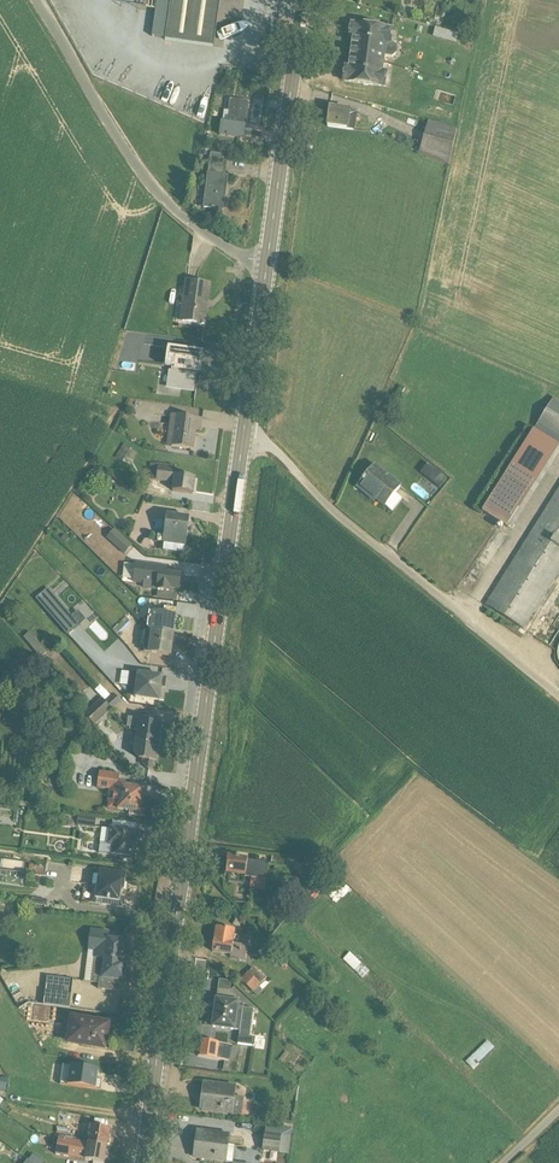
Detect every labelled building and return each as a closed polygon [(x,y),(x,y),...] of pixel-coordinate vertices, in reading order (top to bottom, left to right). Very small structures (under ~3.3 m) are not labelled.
[(164,46),(165,47),(212,53),(220,0),(158,0),(152,44),(164,46)] [(393,50),(391,50),(392,37),(351,31),(349,45),(352,46),(349,74),(345,74),(343,88),(383,93),(385,79),(381,79),(383,63),(391,64),(396,61),(397,55),(393,50)] [(223,117),(219,142),(243,146),(248,108),(229,105),(227,118),(223,117)] [(329,115),(327,134),(353,137),(355,119),(329,115)] [(418,159),(448,172),(456,136),(428,128),(418,159)] [(227,163),(210,160),(205,199),(199,198),(198,206),(204,207),(203,214),(222,217),(227,184),(227,183),(225,183),(227,163)] [(205,313),(208,291),(187,288),(183,312),(178,312),(175,327),(204,331),(206,314),(205,313)] [(201,370),(203,359),(168,354),(165,373),(172,374),(171,377),(169,377),(166,396),(193,400),(196,378),(200,379),(201,370)] [(534,434),(558,449),(558,408),(553,404),(534,434)] [(171,421),(166,452),(193,456),(196,437),(200,438),(202,426),(202,425),(171,421)] [(481,517),(496,527),(511,536),(558,459),(558,453),(533,436),(481,517)] [(124,450),(115,464),(123,468),(124,466),(131,470),(137,460),(130,456),(131,455),(124,450)] [(149,475),(145,474),(143,485),(173,489),(172,498),(193,501),(195,484),(175,482),(176,473),(150,470),(149,475)] [(375,471),(358,492),(357,491),(355,494),(373,509),(375,507),(383,513),(401,492),(375,471)] [(485,610),(522,635),(558,577),(558,493),(485,610)] [(189,524),(167,521),(164,541),(159,540),(157,542),(157,546),(158,548),(164,549),(163,557),(183,560),(184,553),(185,553),(189,524)] [(178,597),(181,581),(166,578),(167,574),(166,574),(136,569),(133,589),(143,591),(142,596),(157,598),(156,605),(176,608),(178,597)] [(51,599),(33,616),(59,642),(76,626),(51,599)] [(173,641),(176,615),(164,613),(163,620),(149,618),(146,637),(173,641)] [(130,627),(125,622),(111,635),(117,641),(130,627)] [(173,641),(142,637),(141,650),(145,650),(144,659),(170,663),(173,641)] [(29,638),(24,642),(41,660),(46,655),(29,638)] [(122,678),(120,691),(128,692),(126,702),(158,707),(160,694),(165,695),(167,684),(130,678),(130,679),(122,678)] [(107,709),(112,715),(120,708),(115,701),(107,709)] [(84,720),(94,731),(112,715),(102,704),(84,720)] [(151,726),(128,723),(127,733),(130,734),(129,736),(136,737),(136,743),(159,746),(161,731),(151,729),(151,726)] [(156,768),(159,746),(129,743),(127,753),(131,757),(133,757),(133,760),(139,766),(142,766),(142,770),(148,777),(154,778),(155,768),(156,768)] [(100,778),(97,794),(109,796),(109,799),(114,800),(113,806),(109,806),(107,815),(129,818),(128,822),(138,823),(140,804),(138,804),(139,801),(135,795),(132,795),(132,793),(126,792),(126,789),(119,788),(119,780),(100,778)] [(79,821),(78,821),(77,832),(95,834),(96,824),(79,821)] [(63,822),(61,832),(75,834),(76,824),(63,822)] [(132,849),(134,849),(136,837),(135,837),(136,830),(113,826),(112,833),(110,833),(109,835),(101,834),(99,859),(120,862),(120,864),(130,866),(132,849)] [(296,866),(271,861),(270,869),(275,870),(274,877),(310,885),(314,872),(295,868),(296,866)] [(227,863),(225,873),(226,873),(226,878),(244,881),(244,883),(251,884),(250,895),(264,897),(268,869),(247,865),(227,863)] [(89,909),(124,914),(125,904),(121,903),(122,895),(124,895),(126,878),(94,874),(89,909)] [(235,936),(215,933),(211,958),(230,961),(229,964),(230,964),(244,966),(247,951),(233,949),(235,936)] [(108,943),(108,937),(90,935),(84,987),(98,989),(98,994),(123,998),(127,967),(123,967),(123,964),(125,963),(128,944),(119,942),(119,943),(119,945),(108,943)] [(349,957),(343,964),(355,975),(361,968),(349,957)] [(265,984),(252,973),(240,987),(257,1002),(262,996),(258,992),(265,984)] [(43,1010),(69,1014),(73,985),(47,982),(43,1010)] [(229,996),(218,995),(212,1032),(239,1036),(243,1009),(237,1008),(237,1004),(229,996)] [(110,1028),(70,1021),(66,1050),(105,1057),(110,1028)] [(473,1081),(504,1053),(493,1041),(462,1070),(473,1081)] [(240,1053),(199,1046),(197,1062),(224,1067),(223,1077),(236,1078),(240,1053)] [(202,1087),(199,1116),(241,1121),(244,1103),(235,1102),(236,1091),(202,1087)] [(110,1134),(84,1130),(81,1147),(107,1151),(110,1134)] [(57,1134),(56,1140),(68,1142),(69,1136),(57,1134)] [(229,1151),(230,1139),(196,1135),(192,1162),(233,1162),(234,1151),(229,1151)] [(285,1142),(266,1140),(264,1157),(283,1159),(285,1142)] [(72,1162),(105,1162),(107,1151),(60,1143),(57,1160),(72,1162)]
